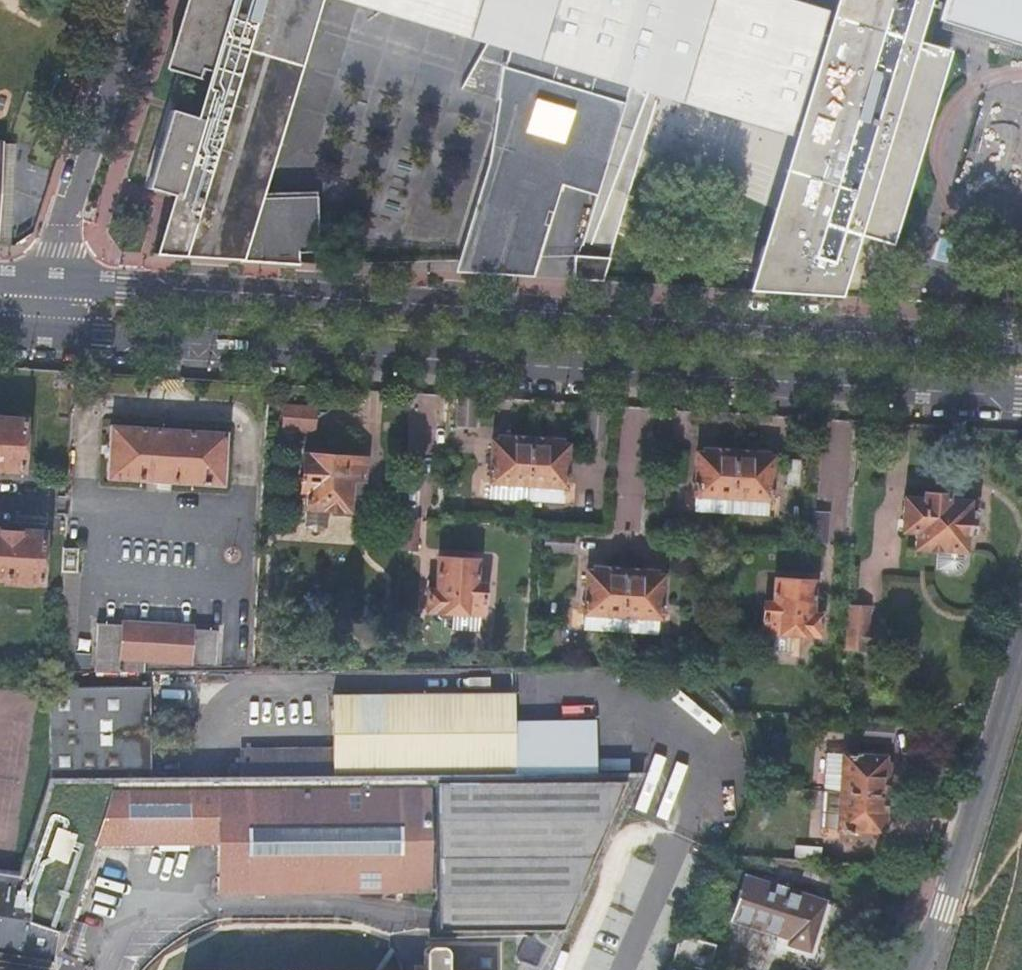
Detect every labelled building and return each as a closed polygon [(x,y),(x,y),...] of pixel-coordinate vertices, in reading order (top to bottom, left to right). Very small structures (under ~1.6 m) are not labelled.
[(290,264),(290,253),(297,253),(317,252),(315,192),(254,193),(261,171),(313,0),(192,0),(171,71),(178,73),(204,81),(207,71),(214,73),(200,119),(168,109),(144,188),(176,197),(174,205),(159,256),(290,264)] [(468,34),(478,0),(354,0),(468,34)] [(468,34),(487,40),(487,39),(496,23),(504,28),(519,0),(478,0),(468,34)] [(497,100),(511,104),(498,149),(509,152),(492,210),(547,227),(551,216),(546,214),(557,181),(596,195),(630,84),(637,86),(642,69),(654,73),(666,39),(675,17),(681,0),(519,0),(504,28),(511,30),(500,66),(495,99),(497,100)] [(795,122),(709,96),(735,8),(822,34),(827,15),(777,0),(681,0),(675,17),(666,39),(654,73),(647,92),(791,136),(795,122)] [(821,298),(841,231),(882,244),(890,246),(937,93),(949,52),(912,41),(920,14),(922,14),(925,4),(941,8),(937,21),(939,22),(979,34),(1021,47),(1021,0),(838,0),(827,36),(822,34),(735,8),(709,96),(795,122),(801,123),(787,170),(750,293),(821,298)] [(495,43),(504,28),(496,23),(487,39),(495,43)] [(487,162),(453,274),(531,279),(547,227),(492,210),(509,152),(498,149),(511,104),(497,100),(487,162)] [(12,246),(21,159),(23,146),(0,144),(0,245),(12,246)] [(574,256),(572,282),(601,284),(609,258),(574,256)] [(456,400),(454,431),(474,432),(475,401),(456,400)] [(319,408),(284,406),(282,432),(317,434),(318,421),(319,408)] [(0,420),(0,469),(21,470),(23,421),(0,420)] [(225,433),(109,426),(106,481),(223,486),(225,433)] [(509,440),(493,440),(490,482),(526,484),(564,486),(567,445),(549,443),(549,438),(531,437),(510,436),(509,440)] [(737,450),(715,449),(715,454),(698,454),(695,494),(731,496),(770,498),(772,458),(755,456),(755,451),(737,450)] [(365,459),(303,455),(300,491),(306,493),(306,508),(349,511),(352,480),(364,480),(365,459)] [(925,493),(924,497),(906,497),(903,530),(916,531),(915,547),(965,551),(966,534),(972,534),(973,501),(949,499),(949,494),(925,493)] [(828,503),(808,502),(806,545),(826,547),(828,503)] [(422,521),(404,520),(402,561),(419,562),(422,521)] [(5,577),(4,581),(40,582),(42,532),(20,531),(20,533),(0,532),(0,577),(5,577)] [(575,540),(544,538),(543,557),(574,559),(575,540)] [(77,548),(63,547),(62,571),(64,571),(75,571),(77,548)] [(472,560),(439,558),(437,588),(428,588),(427,610),(483,614),(484,584),(471,583),(472,560)] [(624,567),(605,566),(604,572),(586,571),(584,612),(620,614),(659,616),(661,576),(644,574),(645,568),(624,567)] [(812,579),(774,578),(772,601),(764,601),(762,631),(818,634),(820,612),(810,611),(812,579)] [(873,613),(849,613),(848,659),(883,660),(884,628),(872,627),(873,613)] [(97,627),(95,670),(218,669),(218,631),(189,631),(189,627),(123,624),(123,628),(97,627)] [(50,775),(149,774),(149,683),(50,686),(50,775)] [(332,691),(333,772),(514,770),(514,762),(513,690),(332,691)] [(896,729),(866,727),(865,746),(895,747),(896,729)] [(883,756),(842,754),(838,828),(879,831),(880,814),(886,813),(887,774),(883,774),(883,756)] [(514,770),(525,770),(524,762),(514,762),(514,770)] [(636,776),(433,778),(434,930),(559,935),(636,776)] [(113,779),(95,838),(217,839),(218,889),(426,887),(425,778),(113,779)] [(95,838),(113,779),(53,780),(20,878),(0,876),(0,944),(50,952),(53,947),(60,948),(95,838)] [(827,902),(745,877),(732,922),(789,940),(787,945),(811,953),(827,902)] [(523,959),(543,969),(553,947),(533,939),(523,959)] [(463,952),(460,946),(445,946),(440,952),(439,969),(463,969),(463,952)]
